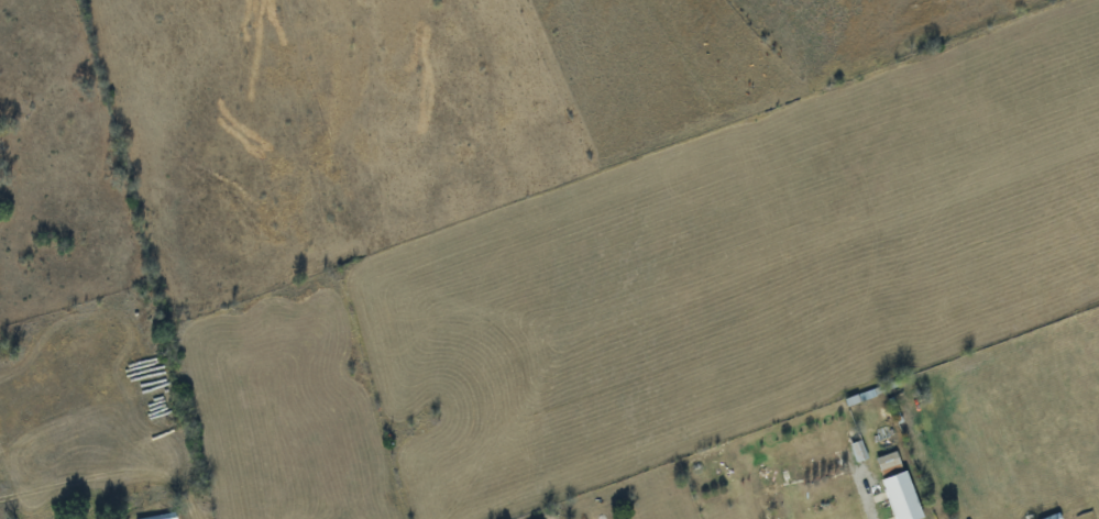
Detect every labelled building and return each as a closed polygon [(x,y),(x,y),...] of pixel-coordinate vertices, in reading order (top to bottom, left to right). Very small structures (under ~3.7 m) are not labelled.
[(868,458),(862,439),(851,442),(857,461),(868,458)] [(901,467),(898,451),(877,456),(880,471),(901,467)] [(907,470),(882,479),(897,518),(920,518),(925,517),(907,470)] [(135,518),(176,518),(175,511),(135,518)]
